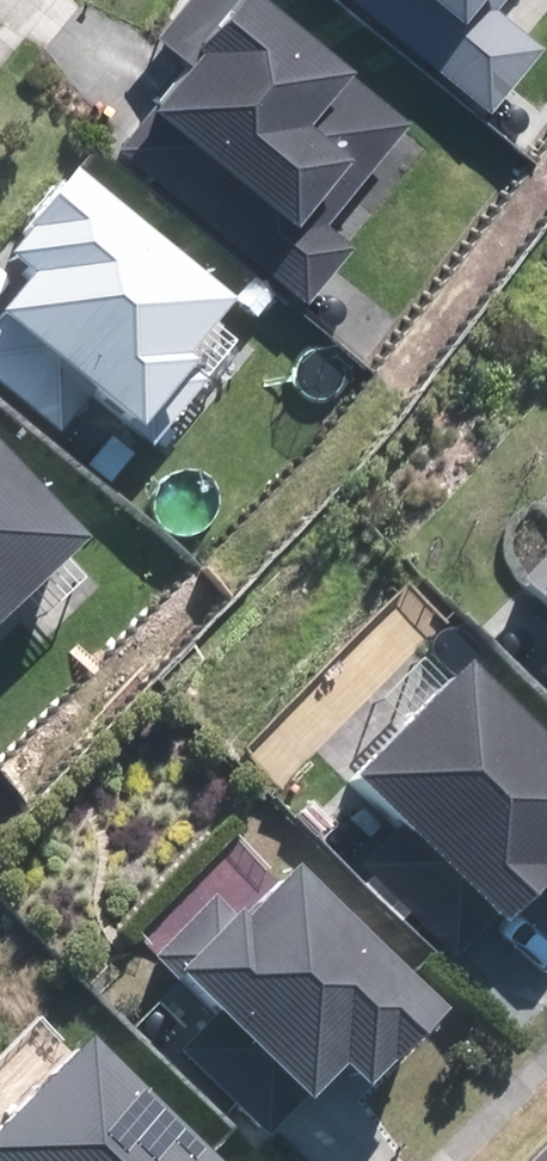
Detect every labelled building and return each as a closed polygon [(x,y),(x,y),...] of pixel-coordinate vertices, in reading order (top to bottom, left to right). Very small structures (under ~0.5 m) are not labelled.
[(130,101),(174,139),(147,171),(301,303),(354,242),(327,219),(358,183),(406,126),(331,63),(328,67),(250,0),(172,0),(148,28),(173,50),(130,101)] [(480,113),(539,44),(487,0),(348,0),(480,113)] [(177,361),(217,314),(57,175),(21,216),(34,227),(3,263),(37,293),(4,330),(128,439),(134,433),(153,449),(207,387),(177,361)] [(67,548),(0,478),(0,612),(67,548)] [(515,591),(546,623),(546,558),(515,591)] [(332,782),(483,928),(528,881),(518,871),(531,858),(546,874),(546,775),(439,671),(332,782)] [(203,902),(148,963),(298,1102),(332,1063),(359,1087),(425,1013),(271,875),(227,924),(203,902)] [(0,1106),(0,1160),(189,1160),(65,1039),(0,1106)]
